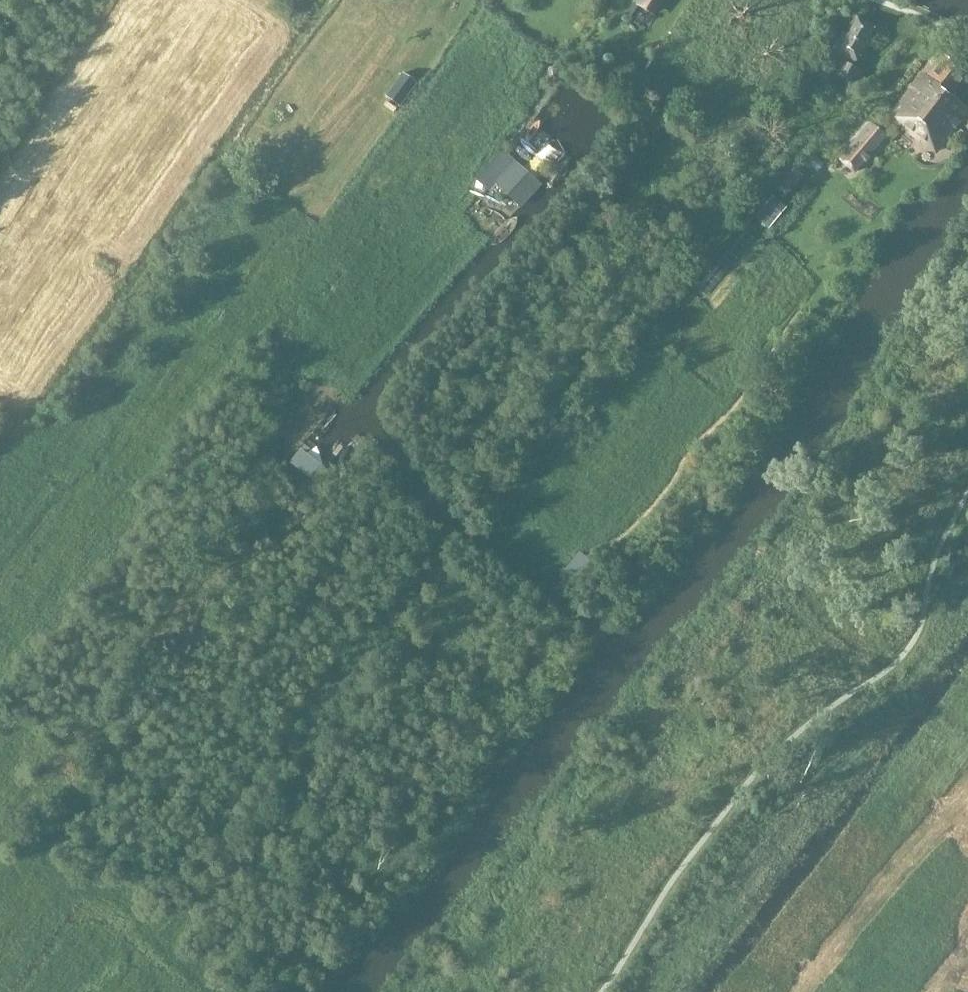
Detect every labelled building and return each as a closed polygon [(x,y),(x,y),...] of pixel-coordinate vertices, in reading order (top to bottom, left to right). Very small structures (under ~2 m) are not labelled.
[(666,0),(640,0),(634,7),(654,19),(666,0)] [(832,53),(846,61),(845,63),(843,61),(836,75),(853,85),(860,71),(853,67),(873,29),(856,20),(847,36),(842,33),(832,53)] [(921,76),(888,118),(933,152),(965,110),(951,99),(967,77),(942,57),(925,79),(921,76)] [(837,161),(855,175),(887,137),(870,122),(837,161)] [(514,152),(522,158),(537,140),(529,133),(514,152)] [(502,150),(476,179),(490,192),(495,186),(521,209),(542,186),(502,150)] [(787,196),(803,177),(793,169),(777,188),(787,196)]
